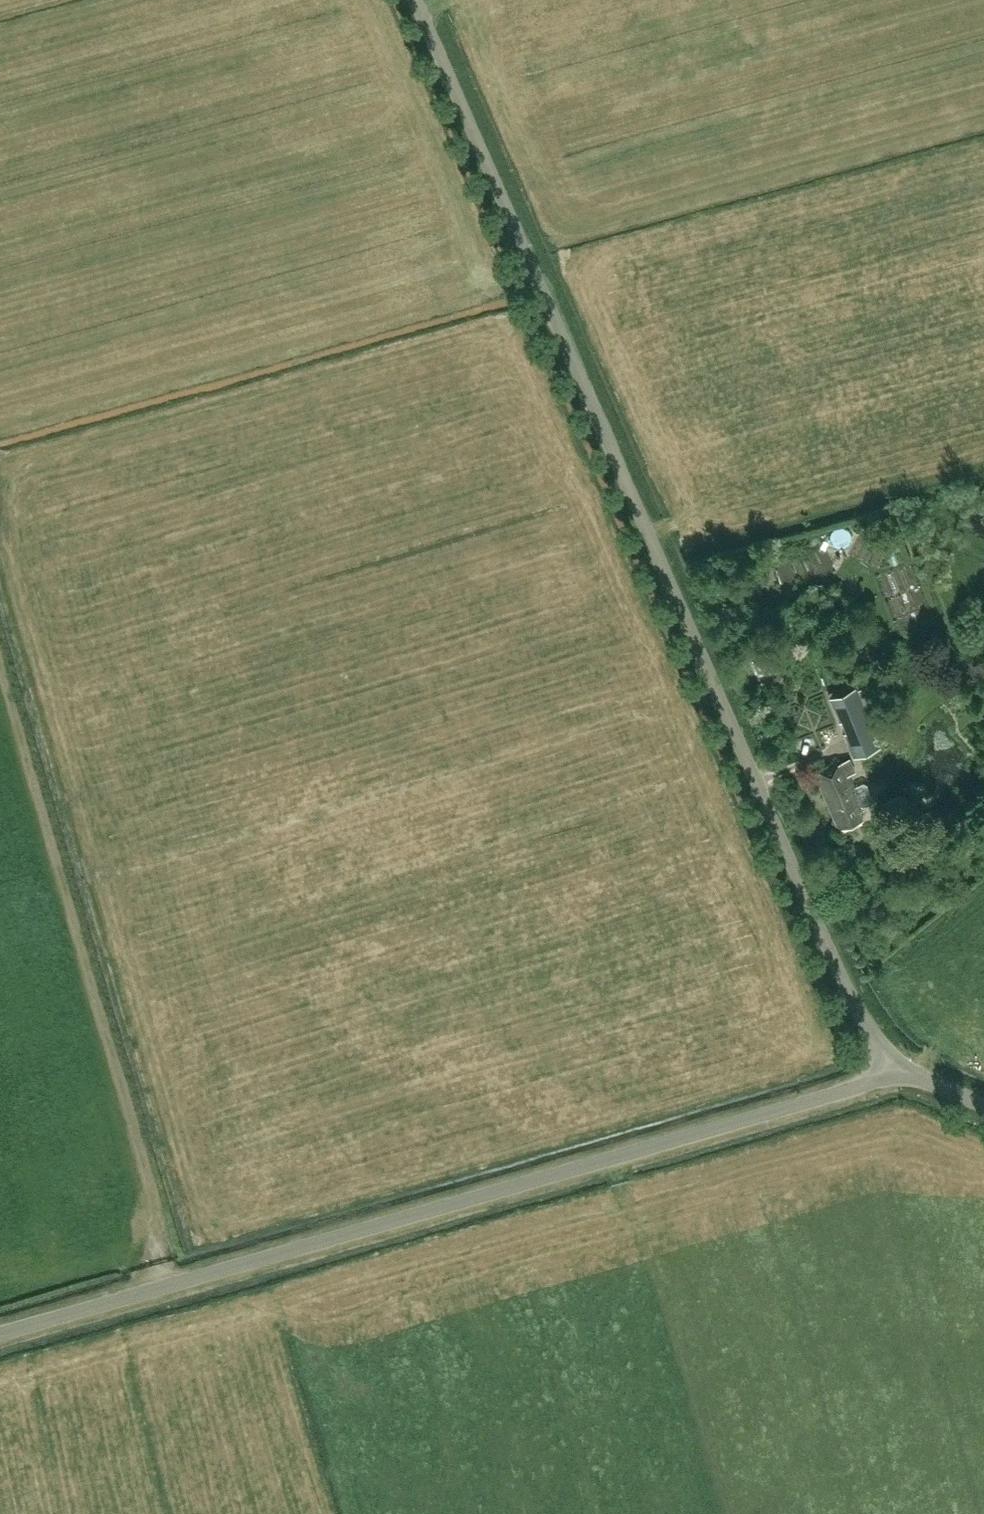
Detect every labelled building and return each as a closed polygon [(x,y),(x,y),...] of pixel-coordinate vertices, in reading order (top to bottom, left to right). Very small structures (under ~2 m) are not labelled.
[(907,572),(893,577),(900,594),(883,600),(892,623),(922,611),(907,572)] [(881,746),(869,715),(865,704),(874,701),(868,687),(860,690),(857,684),(830,694),(841,722),(843,721),(847,731),(845,732),(855,757),(881,746)] [(874,800),(868,785),(865,784),(855,788),(843,760),(815,772),(840,829),(864,819),(861,811),(865,810),(864,807),(873,803),(874,800)]
